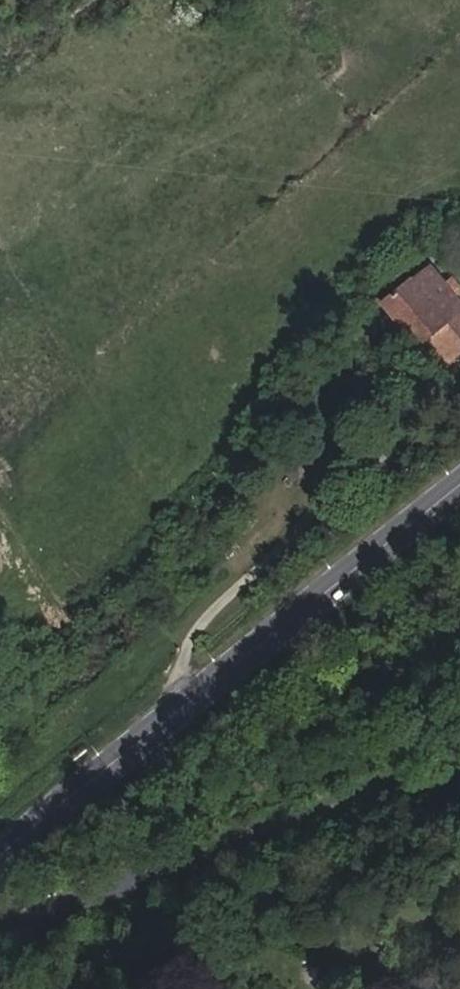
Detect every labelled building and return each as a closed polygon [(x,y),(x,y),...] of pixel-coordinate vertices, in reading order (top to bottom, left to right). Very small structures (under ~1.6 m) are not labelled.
[(429,264),(381,304),(439,374),(459,357),(459,302),(456,297),(444,283),(429,264)] [(452,276),(444,283),(456,297),(459,293),(459,286),(452,276)]
